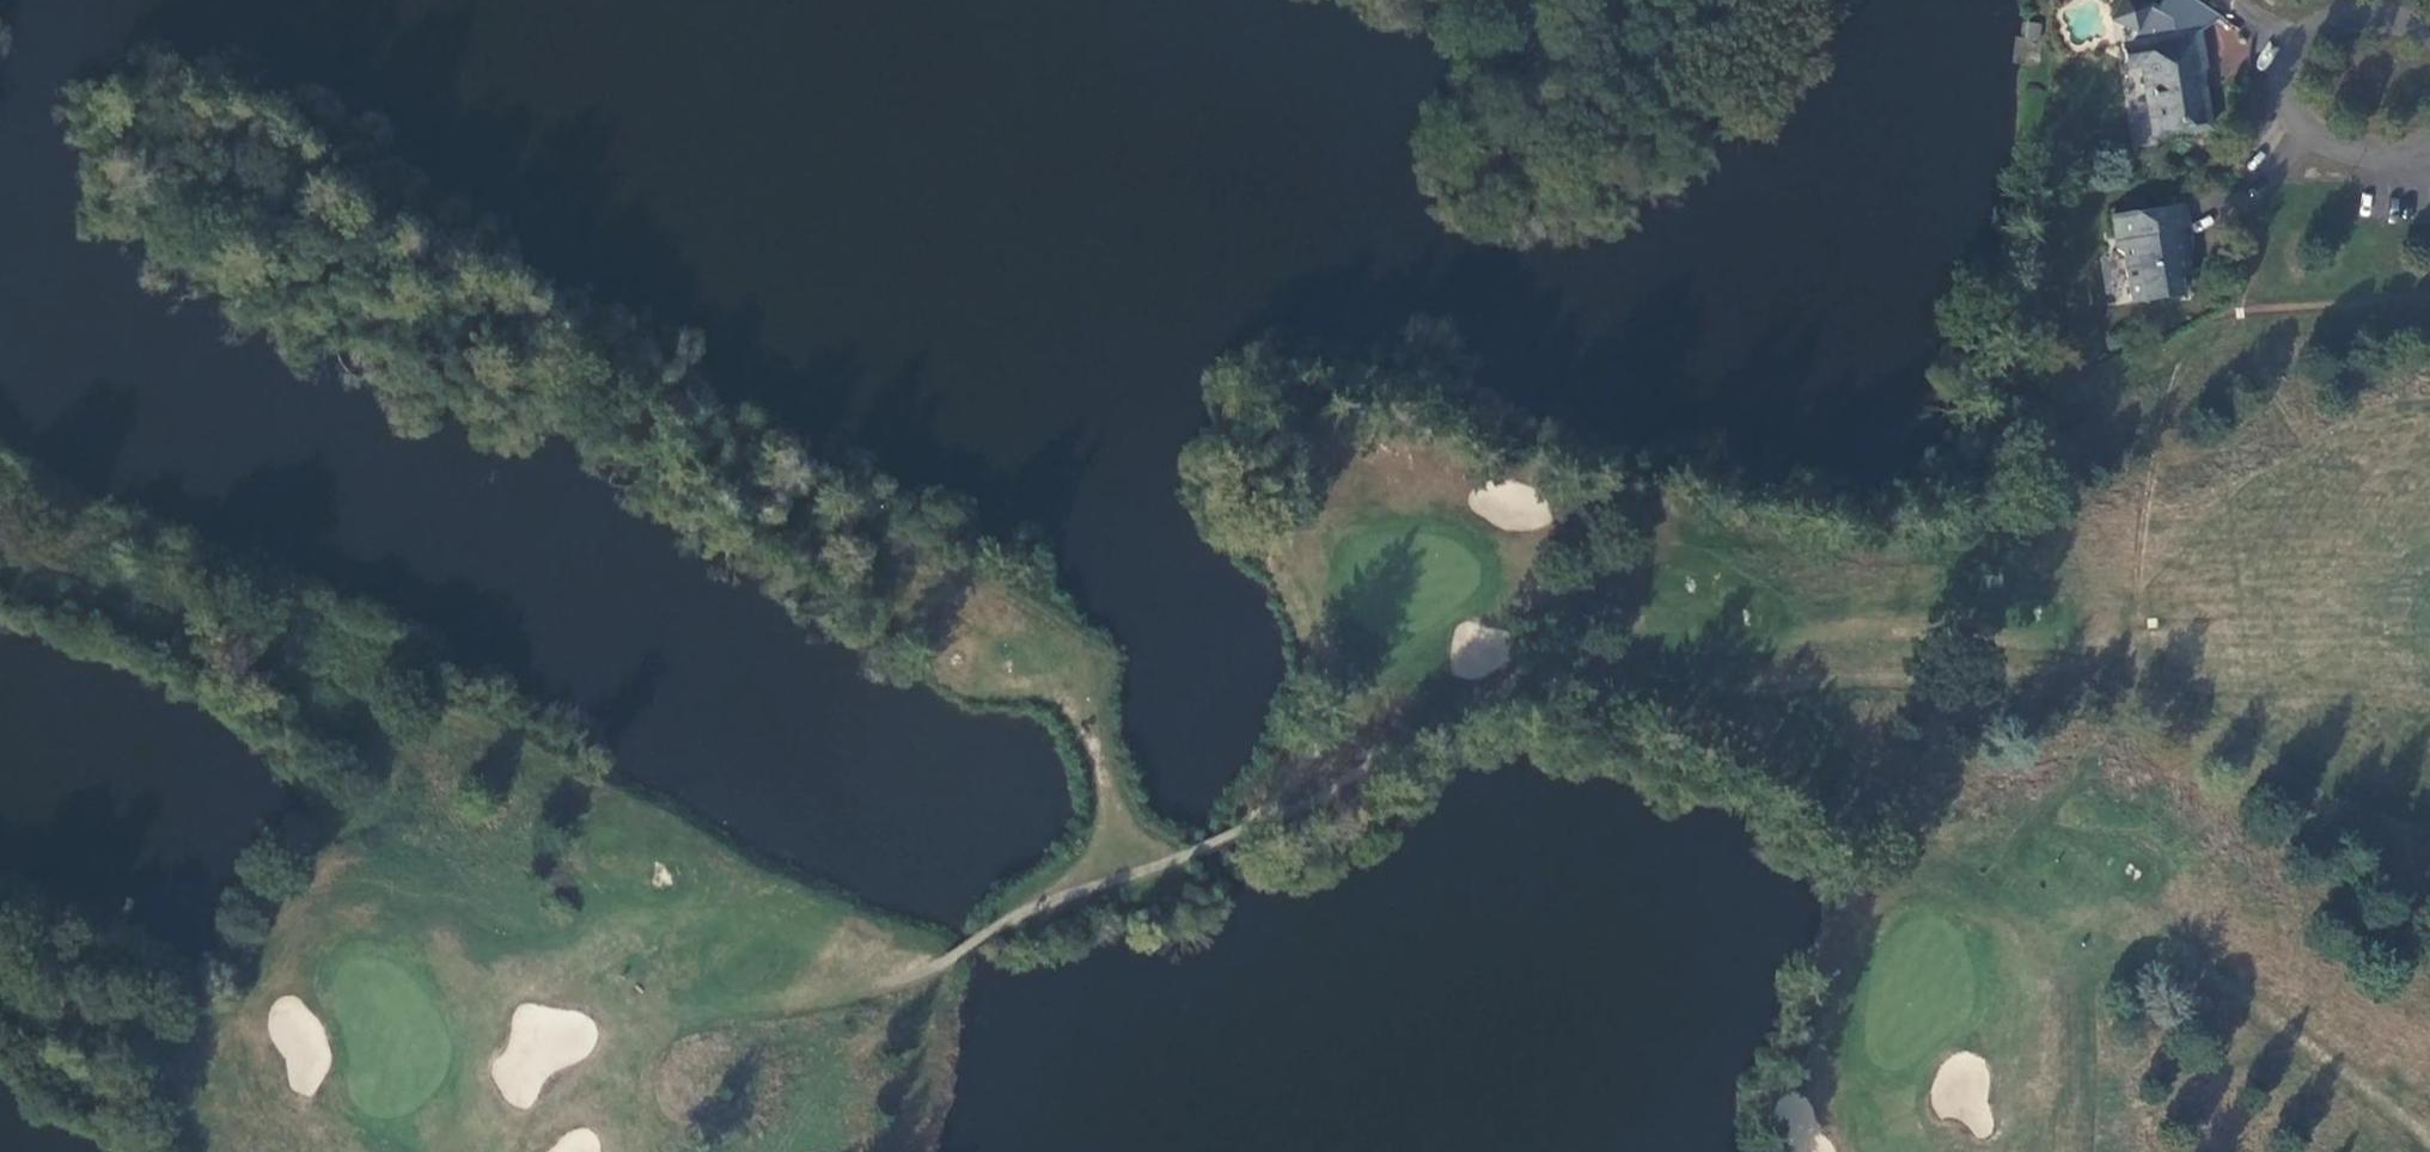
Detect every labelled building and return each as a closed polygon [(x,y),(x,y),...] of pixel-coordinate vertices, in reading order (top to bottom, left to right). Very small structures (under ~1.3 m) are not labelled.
[(2146,65),(2147,71),(2143,78),(2145,95),(2152,99),(2157,137),(2211,128),(2205,92),(2199,93),(2198,84),(2202,77),(2201,69),(2205,69),(2199,31),(2175,35),(2172,17),(2135,0),(2121,0),(2115,14),(2118,24),(2133,31),(2128,44),(2143,42),(2146,65)] [(2146,65),(2143,42),(2128,44),(2122,44),(2125,67),(2146,65)] [(2169,296),(2175,279),(2186,277),(2181,242),(2189,240),(2183,204),(2111,215),(2116,249),(2123,254),(2130,302),(2169,296)] [(1790,1134),(1813,1122),(1797,1091),(1774,1103),(1790,1134)]
